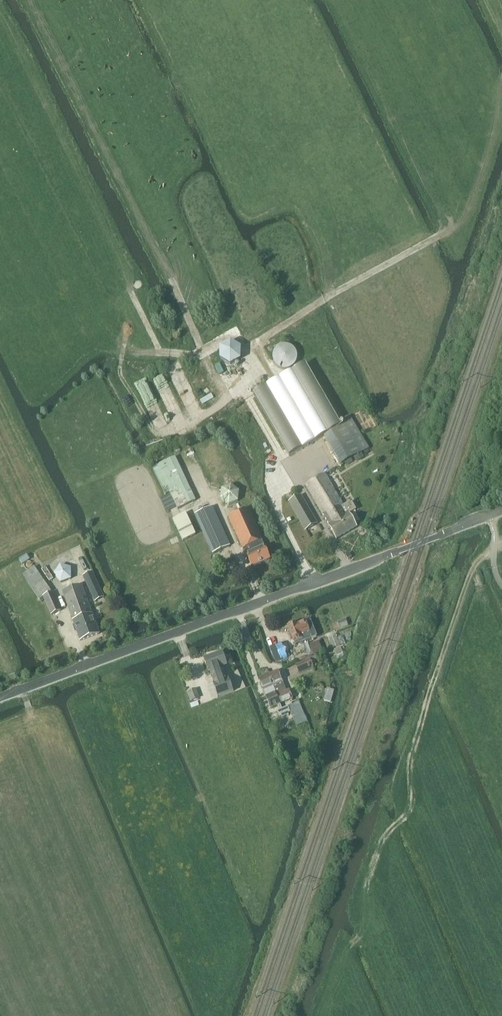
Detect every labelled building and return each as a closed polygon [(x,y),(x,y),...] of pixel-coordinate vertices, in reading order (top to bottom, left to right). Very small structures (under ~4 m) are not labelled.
[(298,361),(298,358),(298,355),(296,352),(295,350),(292,348),(289,347),(286,346),(283,347),(281,348),(278,349),(276,351),(274,354),(273,357),(273,360),(274,363),(275,365),(277,368),(279,370),(282,371),(285,371),(288,371),(291,370),(293,369),(296,367),(297,364),(298,361)] [(340,426),(304,364),(253,394),(289,456),(340,426)] [(361,453),(345,426),(326,437),(342,464),(361,453)] [(156,468),(154,469),(171,507),(194,496),(176,459),(156,468)] [(324,474),(305,485),(329,526),(328,526),(336,540),(356,528),(348,515),(355,510),(351,503),(343,507),(324,474)] [(222,491),(221,502),(229,508),(239,504),(240,494),(231,487),(222,491)] [(300,497),(296,499),(289,503),(305,531),(306,530),(316,524),(300,497)] [(224,534),(212,507),(195,515),(212,554),(230,546),(224,534)] [(247,509),(228,518),(243,550),(248,547),(251,553),(246,556),(252,568),(270,560),(264,548),(259,550),(257,544),(262,541),(247,509)] [(175,521),(184,542),(198,536),(188,515),(175,521)] [(26,555),(19,559),(22,564),(29,560),(26,555)] [(34,567),(22,574),(39,599),(50,592),(34,567)] [(71,570),(62,567),(58,575),(63,581),(71,578),(71,570)] [(93,573),(82,577),(91,596),(101,591),(93,573)] [(81,586),(62,593),(73,622),(76,621),(78,629),(76,630),(80,641),(99,634),(93,619),(90,620),(89,617),(92,616),(81,586)] [(60,611),(52,594),(43,598),(51,616),(60,611)] [(287,628),(295,646),(312,639),(310,634),(311,633),(307,622),(296,626),(296,624),(295,625),(293,623),(289,625),(288,627),(287,628)] [(320,642),(310,646),(314,656),(323,652),(324,652),(320,642)] [(268,651),(273,662),(277,660),(278,662),(293,656),(287,643),(268,651)] [(222,653),(204,660),(208,672),(210,672),(214,684),(213,685),(217,697),(233,691),(228,679),(227,679),(222,667),(226,666),(222,653)] [(311,660),(296,667),(300,675),(315,668),(311,660)] [(277,671),(267,675),(279,704),(292,699),(288,691),(286,692),(277,671)] [(258,679),(270,708),(279,704),(267,675),(258,679)] [(290,708),(277,713),(280,718),(292,713),(290,708)]
